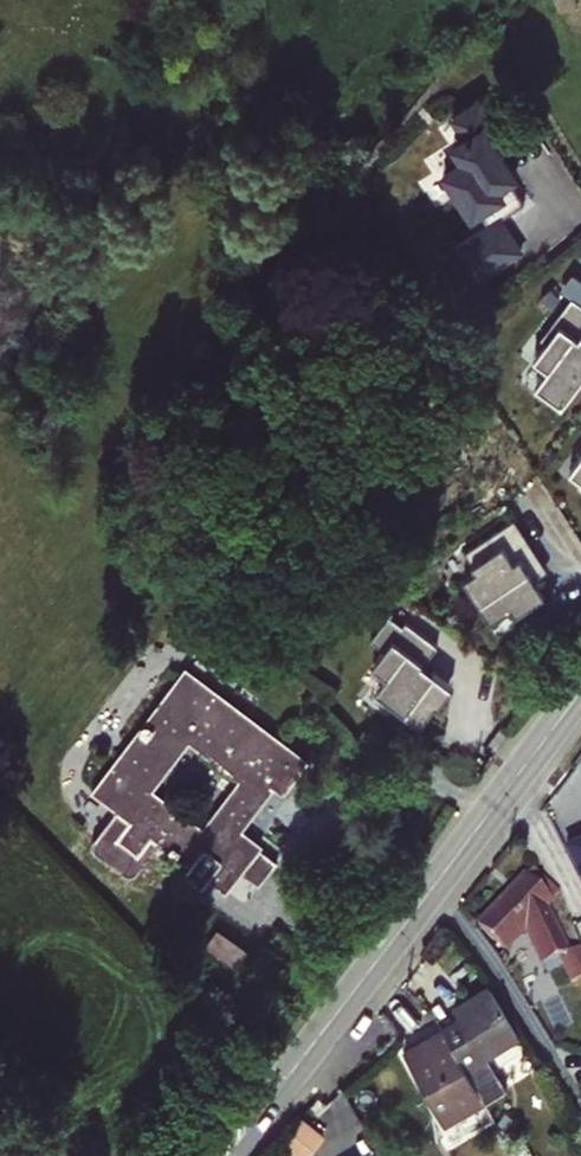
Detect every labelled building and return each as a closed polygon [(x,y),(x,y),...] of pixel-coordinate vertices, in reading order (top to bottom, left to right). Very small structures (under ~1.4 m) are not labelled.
[(455,248),(476,280),(520,253),(498,220),(523,205),(497,164),(502,161),(493,146),(502,140),(477,101),(449,120),(461,140),(451,147),(460,161),(441,173),(470,219),(478,214),(487,228),(455,248)] [(580,343),(580,322),(563,308),(532,349),(537,353),(524,370),(538,381),(526,397),(552,417),(572,392),(574,394),(580,385),(580,356),(575,351),(578,347),(580,343)] [(571,468),(580,476),(580,455),(571,468)] [(531,553),(509,519),(459,552),(471,569),(458,577),(467,591),(465,593),(476,610),(479,608),(486,620),(506,606),(511,614),(539,595),(530,580),(537,575),(525,557),(531,553)] [(388,675),(380,686),(398,699),(395,702),(422,722),(451,683),(425,663),(439,645),(406,621),(403,625),(391,616),(394,611),(393,611),(371,639),(385,649),(373,664),(388,675)] [(143,732),(125,756),(121,753),(117,764),(114,762),(95,789),(132,818),(120,833),(143,849),(155,833),(192,862),(188,875),(196,882),(203,885),(213,873),(226,883),(227,888),(233,881),(241,870),(239,869),(257,844),(245,835),(241,825),(259,801),(257,792),(267,779),(286,793),(308,763),(284,745),(286,742),(278,740),(247,717),(249,714),(237,709),(238,706),(184,670),(162,699),(166,702),(151,722),(143,722),(143,732)] [(140,853),(143,849),(120,833),(117,837),(140,853)] [(278,861),(257,844),(239,869),(241,870),(244,872),(260,885),(278,861)] [(567,853),(580,883),(580,846),(567,853)] [(481,924),(508,950),(528,927),(545,962),(562,954),(574,982),(580,978),(580,946),(568,952),(545,906),(558,891),(531,867),(481,924)] [(230,891),(236,883),(244,872),(241,870),(233,881),(227,888),(230,891)] [(459,1016),(444,1028),(481,1095),(497,1086),(480,1056),(518,1033),(489,985),(454,1006),(459,1016)] [(444,1028),(403,1051),(443,1123),(483,1100),(481,1095),(444,1028)] [(285,1137),(307,1155),(328,1132),(306,1112),(285,1137)]
